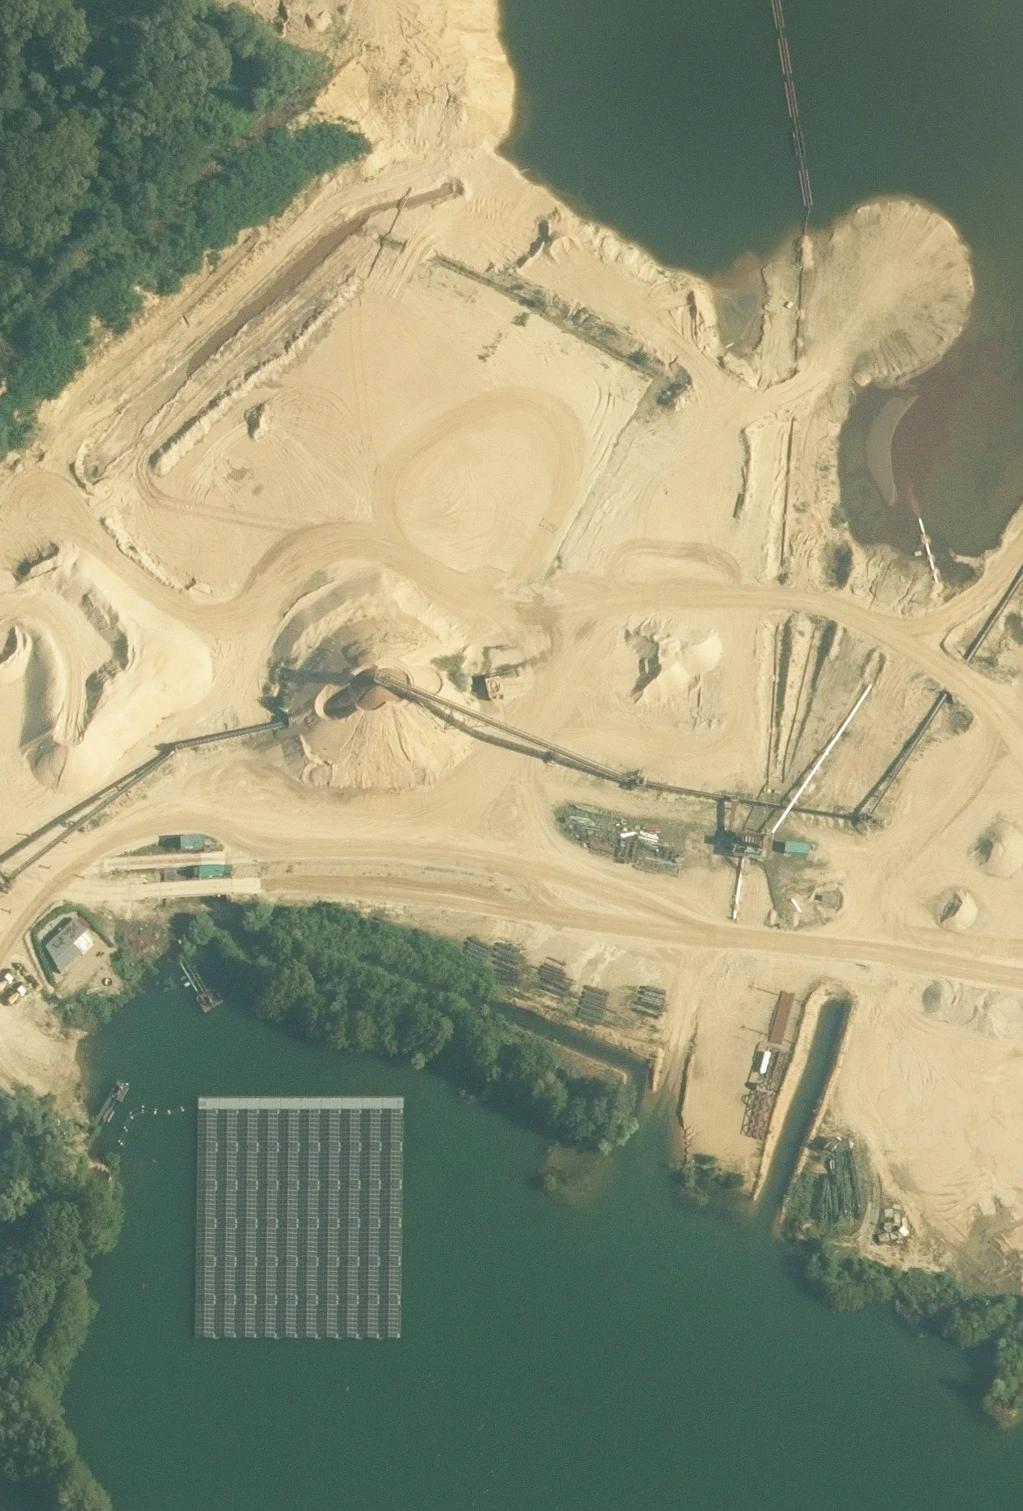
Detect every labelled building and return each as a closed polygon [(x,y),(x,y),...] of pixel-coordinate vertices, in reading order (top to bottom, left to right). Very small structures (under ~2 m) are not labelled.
[(743,843),(741,854),(765,859),(767,848),(743,843)] [(789,845),(788,854),(812,856),(812,847),(789,845)] [(47,947),(61,973),(82,953),(74,945),(87,932),(75,920),(47,947)]
